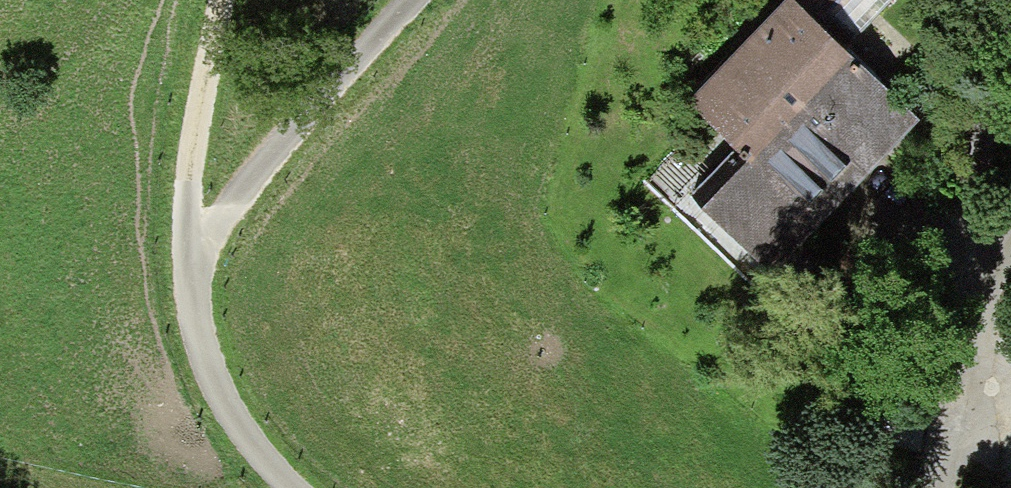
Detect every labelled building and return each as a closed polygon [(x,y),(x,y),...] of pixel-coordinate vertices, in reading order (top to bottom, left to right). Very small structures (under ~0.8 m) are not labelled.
[(694,195),(760,260),(904,114),(835,46),(788,0),(776,0),(692,85),(748,140),(694,195)] [(835,46),(881,0),(788,0),(835,46)]
